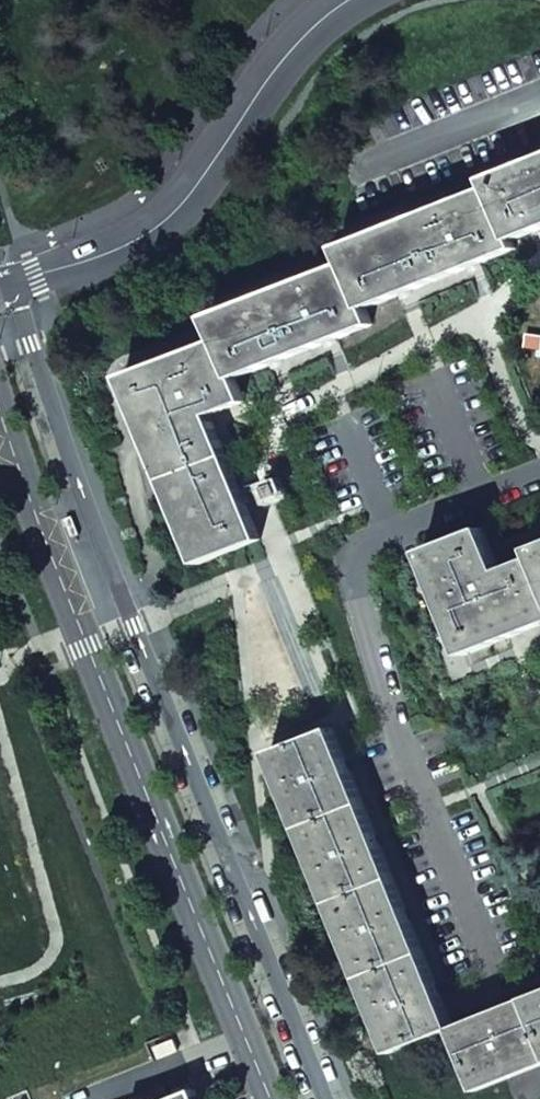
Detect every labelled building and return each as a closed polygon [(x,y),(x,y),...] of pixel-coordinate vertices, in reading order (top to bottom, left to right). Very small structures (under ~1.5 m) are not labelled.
[(201,563),(261,539),(211,415),(246,401),(237,379),(372,324),(367,309),(516,248),(512,240),(539,229),(539,158),(486,180),(490,189),(340,249),(346,264),(210,319),(219,341),(126,379),(201,563)] [(530,550),(534,558),(501,571),(484,529),(424,553),(465,655),(539,625),(539,546),(530,550)] [(271,753),(391,1053),(452,1029),(454,1028),(334,729),(271,753)] [(478,1090),(539,1065),(539,994),(454,1028),(452,1029),(478,1090)] [(177,1041),(157,1049),(161,1059),(181,1052),(177,1041)] [(135,1098),(200,1098),(190,1076),(135,1098)]
